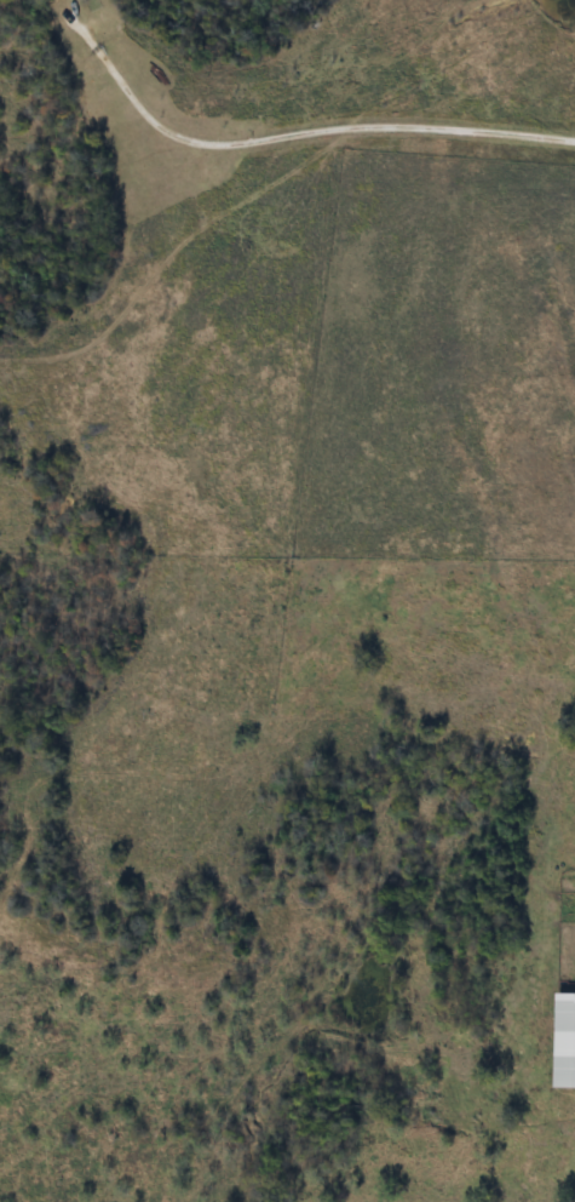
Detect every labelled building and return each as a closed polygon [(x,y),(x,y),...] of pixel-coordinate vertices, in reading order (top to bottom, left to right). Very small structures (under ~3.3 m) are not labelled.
[(574,1090),(574,994),(563,994),(562,1089),(574,1090)]
